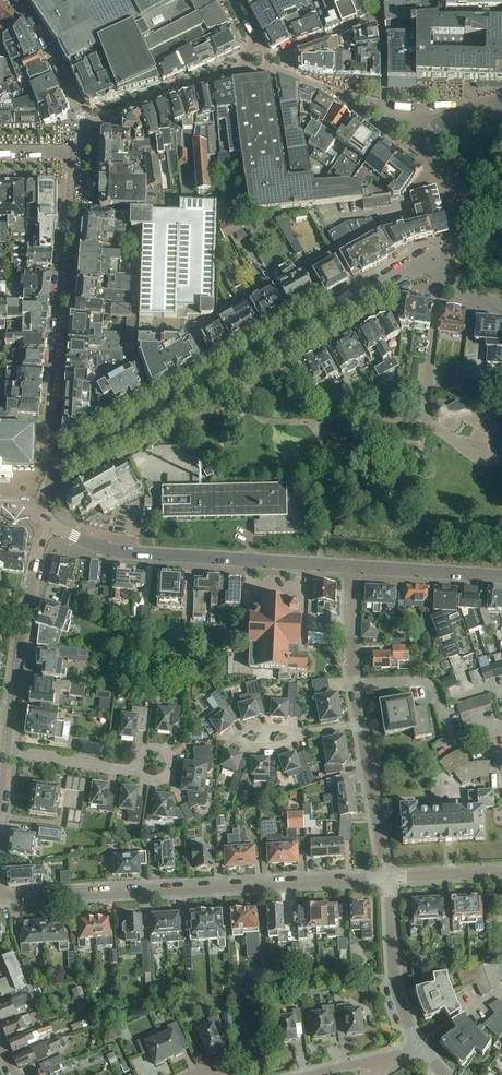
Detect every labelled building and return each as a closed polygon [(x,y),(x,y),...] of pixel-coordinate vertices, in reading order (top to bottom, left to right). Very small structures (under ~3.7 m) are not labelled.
[(48,32),(57,45),(60,49),(67,63),(68,63),(68,64),(69,63),(71,67),(70,67),(75,80),(76,80),(86,103),(87,105),(91,107),(93,106),(102,103),(119,96),(118,94),(119,94),(160,83),(160,82),(162,81),(163,82),(167,80),(184,73),(187,72),(188,73),(200,69),(216,61),(232,54),(232,53),(239,50),(240,46),(238,42),(239,42),(233,32),(231,28),(230,26),(219,6),(219,5),(216,0),(27,0),(48,32)] [(251,11),(274,0),(251,0),(247,2),(251,11)] [(263,35),(285,21),(283,16),(295,12),(292,4),(293,3),(292,0),(274,0),(251,11),(263,35)] [(263,35),(264,35),(263,35),(271,50),(289,41),(293,39),(297,42),(323,32),(311,4),(311,0),(292,0),(293,3),(292,4),(295,12),(283,16),(285,21),(263,35)] [(331,0),(324,0),(324,1),(314,5),(321,22),(325,32),(340,26),(331,0)] [(340,26),(342,26),(364,17),(366,15),(361,0),(359,0),(355,1),(355,0),(349,2),(348,0),(331,0),(340,26)] [(386,24),(436,18),(434,4),(442,3),(442,0),(420,0),(420,6),(399,8),(399,6),(396,6),(396,5),(385,6),(386,24)] [(446,8),(484,8),(484,9),(497,8),(501,7),(501,0),(445,0),(446,8)] [(2,37),(4,36),(10,32),(16,25),(19,31),(28,27),(22,18),(7,6),(0,15),(0,36),(2,37)] [(416,80),(432,80),(479,82),(481,86),(498,86),(501,80),(501,22),(490,22),(490,23),(489,23),(489,22),(474,22),(474,23),(446,23),(446,22),(439,22),(438,17),(436,18),(386,24),(387,37),(416,37),(416,80)] [(11,68),(21,63),(41,54),(40,51),(31,32),(28,27),(19,31),(16,25),(10,32),(4,36),(4,46),(2,46),(8,59),(11,68)] [(356,32),(356,48),(379,45),(377,27),(374,26),(356,32)] [(336,76),(350,77),(350,66),(356,66),(356,48),(356,32),(345,36),(337,39),(339,52),(339,53),(336,53),(336,56),(336,76)] [(415,80),(416,80),(416,37),(387,37),(388,58),(389,58),(388,79),(415,79),(415,80)] [(339,52),(337,39),(337,38),(308,48),(298,51),(299,59),(316,57),(319,57),(318,55),(339,52)] [(350,66),(350,77),(367,78),(380,78),(379,50),(379,46),(379,45),(356,48),(356,66),(350,66)] [(19,71),(12,74),(15,80),(7,83),(8,86),(9,88),(16,86),(18,91),(39,82),(40,83),(41,82),(53,77),(41,54),(21,63),(26,73),(21,75),(19,71)] [(324,75),(336,76),(336,56),(325,56),(324,60),(323,60),(324,75)] [(311,73),(324,75),(323,60),(316,59),(316,57),(299,59),(299,60),(299,69),(301,71),(310,73),(311,73)] [(12,74),(8,61),(4,61),(4,60),(0,60),(0,86),(8,86),(7,83),(15,80),(12,74)] [(69,112),(53,77),(41,82),(57,119),(67,116),(67,115),(66,114),(67,112),(68,112),(69,112)] [(244,163),(243,163),(251,213),(363,201),(362,188),(350,183),(349,183),(324,184),(315,184),(313,177),(292,179),(287,180),(271,83),(272,83),(272,79),(270,79),(270,78),(232,82),(244,163)] [(276,78),(292,179),(313,177),(311,171),(307,153),(305,145),(305,146),(302,133),(299,131),(298,116),(298,86),(276,78)] [(16,86),(9,88),(14,103),(30,99),(29,98),(29,97),(33,95),(44,123),(57,119),(41,82),(40,83),(39,82),(18,91),(16,86)] [(236,164),(243,163),(244,163),(232,82),(214,86),(216,109),(217,108),(218,123),(226,123),(228,144),(220,145),(220,155),(218,155),(219,169),(237,167),(236,164)] [(8,86),(0,86),(0,124),(13,124),(15,124),(40,124),(41,124),(35,104),(33,100),(30,100),(30,99),(14,103),(9,88),(8,86)] [(213,114),(214,113),(212,87),(194,91),(193,92),(194,94),(195,94),(198,112),(193,142),(197,191),(210,190),(207,157),(216,156),(213,114)] [(321,131),(318,130),(320,127),(319,127),(320,127),(316,124),(317,123),(313,120),(315,117),(311,115),(310,109),(318,94),(303,88),(300,89),(299,131),(313,139),(310,145),(326,155),(337,140),(338,138),(332,134),(328,140),(319,135),(321,131)] [(192,92),(168,101),(172,111),(176,128),(176,149),(178,165),(189,165),(188,139),(191,139),(193,131),(193,118),(195,117),(196,112),(192,92)] [(334,104),(318,94),(310,109),(311,115),(315,117),(313,120),(317,123),(316,124),(320,127),(322,122),(323,122),(334,104)] [(164,153),(165,153),(167,152),(170,176),(179,175),(178,165),(176,149),(176,128),(172,111),(168,101),(154,106),(159,119),(161,142),(163,142),(164,153)] [(327,118),(325,123),(339,133),(352,116),(345,111),(336,104),(327,118)] [(165,154),(165,153),(164,153),(163,142),(161,142),(159,119),(154,106),(140,111),(149,137),(156,136),(158,149),(157,149),(158,155),(165,154)] [(124,120),(123,131),(134,132),(136,138),(136,143),(139,143),(141,143),(141,148),(155,147),(154,140),(144,140),(144,136),(136,113),(126,117),(124,120)] [(353,117),(340,134),(338,138),(337,140),(348,148),(364,126),(353,117)] [(338,162),(332,170),(328,176),(328,181),(348,180),(380,138),(364,126),(348,148),(338,162)] [(141,158),(144,158),(152,158),(152,151),(139,151),(139,143),(136,143),(136,138),(134,132),(123,131),(111,130),(104,130),(102,133),(102,144),(102,145),(133,145),(133,158),(141,158)] [(364,165),(350,183),(362,188),(363,201),(364,210),(390,207),(390,200),(397,200),(401,195),(402,196),(422,170),(384,140),(384,141),(365,165),(364,165)] [(102,145),(101,159),(122,160),(122,162),(136,162),(136,164),(141,164),(141,158),(133,158),(133,145),(102,145)] [(132,181),(101,180),(100,207),(165,209),(158,158),(152,158),(144,158),(147,181),(132,181)] [(101,159),(101,169),(133,170),(136,171),(136,164),(136,162),(122,162),(122,160),(101,159)] [(101,169),(101,180),(132,181),(133,170),(101,169)] [(9,219),(9,184),(0,184),(0,219),(9,219)] [(9,230),(11,230),(24,230),(24,200),(24,184),(14,184),(9,184),(9,219),(9,230)] [(27,251),(54,251),(56,222),(57,222),(57,207),(57,193),(57,184),(48,184),(48,185),(44,185),(44,184),(43,184),(43,185),(40,185),(40,184),(39,184),(39,227),(27,227),(27,230),(24,230),(11,230),(11,263),(15,263),(15,264),(27,264),(27,251)] [(39,227),(39,184),(29,184),(28,184),(26,184),(25,184),(24,184),(24,200),(29,200),(29,207),(28,207),(28,219),(27,227),(39,227)] [(419,224),(384,232),(394,249),(416,239),(436,234),(437,237),(449,234),(436,187),(410,194),(419,224)] [(139,318),(153,319),(188,320),(188,315),(197,316),(210,316),(211,316),(212,316),(213,315),(213,314),(213,313),(217,203),(180,202),(180,213),(132,211),(132,213),(132,228),(143,229),(139,318)] [(84,212),(84,221),(113,223),(113,222),(117,222),(128,224),(128,214),(118,214),(84,212)] [(271,218),(270,212),(252,213),(252,220),(271,218)] [(295,216),(297,222),(309,219),(308,213),(295,216)] [(237,215),(225,222),(230,234),(243,227),(237,215)] [(276,220),(297,256),(304,253),(291,228),(290,217),(276,220)] [(83,222),(82,233),(107,235),(122,236),(122,237),(125,237),(126,223),(128,224),(117,222),(113,222),(113,223),(84,221),(83,222)] [(372,221),(348,223),(355,236),(358,235),(362,242),(362,243),(375,266),(388,259),(385,254),(394,249),(384,232),(384,230),(383,231),(379,223),(375,225),(372,221)] [(230,234),(225,222),(218,226),(224,237),(230,234)] [(355,236),(348,223),(347,223),(328,234),(351,274),(360,269),(363,273),(375,266),(362,243),(362,242),(358,235),(355,236)] [(81,247),(81,248),(82,248),(103,249),(103,245),(117,248),(122,249),(129,249),(129,242),(121,242),(122,237),(122,236),(107,235),(82,233),(81,247)] [(251,242),(255,249),(260,246),(256,239),(252,241),(251,242)] [(80,254),(78,282),(101,285),(101,291),(136,295),(137,279),(126,279),(126,276),(120,275),(122,249),(117,248),(103,245),(103,249),(82,248),(81,248),(80,254)] [(15,270),(18,270),(38,270),(38,266),(52,266),(54,251),(27,251),(27,264),(15,264),(15,270)] [(326,293),(326,294),(348,281),(347,281),(335,259),(331,253),(321,259),(319,255),(315,258),(316,261),(310,265),(314,271),(314,272),(326,293)] [(277,286),(289,307),(291,305),(293,306),(296,304),(296,303),(298,301),(305,296),(306,297),(308,296),(309,296),(313,295),(313,293),(315,292),(303,271),(295,276),(288,264),(278,269),(286,281),(277,286)] [(239,287),(232,275),(226,265),(221,268),(233,290),(239,287)] [(23,321),(23,322),(34,322),(34,319),(48,320),(49,308),(48,308),(48,303),(49,303),(52,273),(51,273),(51,274),(38,273),(38,270),(18,270),(18,275),(26,275),(26,293),(23,293),(23,302),(26,302),(24,303),(23,303),(5,303),(5,321),(23,321)] [(238,272),(232,275),(239,287),(244,284),(238,272)] [(268,292),(262,295),(274,317),(281,313),(282,310),(282,309),(285,307),(284,307),(274,289),(268,280),(263,283),(268,292)] [(78,282),(77,302),(103,305),(136,306),(137,295),(136,295),(101,291),(101,285),(78,282)] [(274,317),(262,295),(256,299),(252,292),(246,295),(250,302),(260,320),(261,321),(264,319),(264,320),(267,321),(274,317)] [(411,328),(414,329),(418,299),(403,298),(399,324),(401,324),(402,329),(408,329),(409,325),(412,325),(411,328)] [(414,329),(414,330),(424,331),(424,327),(427,327),(426,330),(429,330),(429,327),(430,327),(433,306),(429,305),(430,301),(418,299),(414,329)] [(77,302),(76,315),(104,317),(103,317),(111,317),(127,318),(136,319),(136,306),(103,305),(77,302)] [(246,305),(233,312),(244,332),(248,329),(251,330),(256,327),(257,324),(258,324),(246,305)] [(467,310),(441,307),(438,331),(467,334),(468,325),(465,324),(466,318),(467,310)] [(218,316),(221,323),(229,337),(231,339),(235,337),(238,337),(238,338),(243,334),(244,332),(233,312),(231,308),(218,316)] [(76,315),(71,314),(69,350),(98,353),(98,352),(125,354),(126,345),(126,341),(122,340),(123,334),(102,332),(103,317),(76,315)] [(385,317),(375,322),(387,343),(386,342),(399,335),(399,333),(390,315),(385,318),(385,317)] [(136,319),(127,318),(126,333),(129,335),(129,345),(135,346),(136,319)] [(34,322),(23,322),(23,324),(7,324),(7,336),(46,336),(46,335),(47,335),(48,320),(34,319),(34,322)] [(488,348),(487,363),(488,363),(501,364),(501,349),(501,347),(501,321),(477,319),(475,341),(487,342),(486,348),(488,348)] [(387,343),(375,322),(356,333),(368,354),(369,353),(371,357),(378,353),(384,364),(374,370),(379,378),(399,367),(395,359),(390,361),(389,360),(391,358),(391,357),(384,345),(387,343)] [(221,323),(201,334),(206,343),(205,344),(210,353),(228,343),(225,339),(229,337),(221,323)] [(152,325),(139,325),(139,353),(149,382),(149,383),(152,387),(171,376),(176,373),(184,369),(193,364),(201,359),(190,341),(185,333),(152,332),(152,325)] [(6,352),(45,353),(46,337),(6,336),(6,352)] [(353,365),(366,358),(355,338),(352,339),(351,336),(330,347),(332,350),(329,352),(342,374),(346,372),(347,373),(349,374),(355,370),(356,369),(353,365)] [(67,373),(66,383),(97,385),(98,353),(69,350),(67,371),(67,373)] [(44,363),(45,353),(14,352),(13,360),(17,360),(17,367),(24,368),(42,368),(42,363),(44,363)] [(97,385),(97,406),(97,417),(99,417),(101,415),(102,416),(119,406),(117,402),(129,395),(131,399),(144,391),(135,377),(136,377),(137,377),(138,377),(139,377),(140,376),(141,375),(141,374),(141,373),(142,373),(141,372),(141,371),(142,371),(135,352),(125,354),(98,352),(98,353),(97,385)] [(302,363),(298,365),(300,374),(306,370),(313,383),(316,387),(326,382),(336,377),(337,380),(339,378),(338,376),(325,353),(314,360),(312,357),(302,362),(302,363)] [(450,385),(451,385),(461,386),(463,366),(452,364),(450,385)] [(6,384),(16,385),(42,387),(43,377),(44,371),(23,370),(18,370),(18,376),(15,376),(15,368),(12,368),(12,369),(6,368),(6,369),(5,369),(5,384),(6,384)] [(340,382),(344,389),(349,386),(345,379),(340,382)] [(67,384),(65,403),(97,406),(97,385),(66,383),(66,384),(67,384)] [(3,410),(3,412),(7,412),(8,402),(37,404),(37,402),(41,402),(42,387),(16,385),(6,384),(6,388),(6,401),(1,400),(1,410),(3,410)] [(350,395),(339,401),(340,404),(354,402),(350,395)] [(35,431),(36,431),(36,430),(35,430),(35,429),(33,429),(33,430),(28,429),(27,429),(33,416),(39,417),(40,404),(37,404),(8,402),(7,412),(3,412),(3,410),(1,410),(1,400),(0,400),(0,478),(10,479),(13,479),(13,477),(13,471),(14,471),(19,471),(19,472),(20,472),(20,471),(25,471),(25,472),(27,472),(27,471),(32,471),(32,472),(34,472),(34,470),(34,464),(35,464),(35,462),(34,462),(34,455),(35,456),(35,454),(34,454),(35,447),(35,448),(35,446),(35,439),(35,438),(35,431)] [(445,409),(445,408),(444,408),(443,407),(442,406),(441,406),(440,406),(439,406),(438,406),(437,407),(436,407),(435,408),(435,409),(434,410),(434,411),(434,412),(434,413),(434,414),(435,415),(435,416),(436,417),(437,417),(438,418),(440,418),(441,418),(442,418),(443,417),(444,416),(445,416),(445,414),(446,413),(446,412),(458,413),(470,409),(470,400),(460,400),(445,409)] [(97,406),(65,403),(64,411),(64,422),(63,432),(66,435),(76,431),(75,431),(76,423),(84,423),(86,425),(97,418),(97,417),(97,406)] [(198,446),(192,449),(191,450),(207,479),(211,476),(214,475),(198,446)] [(68,508),(70,511),(73,512),(78,509),(82,516),(87,513),(100,506),(104,514),(103,514),(104,515),(141,495),(140,493),(130,474),(131,474),(124,461),(111,468),(110,469),(107,471),(107,470),(106,471),(103,473),(103,472),(102,473),(99,475),(98,475),(95,477),(94,477),(94,478),(92,479),(91,479),(90,479),(91,480),(88,481),(87,482),(86,481),(85,482),(83,483),(82,483),(81,484),(79,486),(78,485),(77,486),(75,488),(75,487),(73,488),(74,490),(69,493),(71,496),(66,498),(69,503),(69,504),(68,508)] [(145,484),(149,491),(154,488),(150,481),(145,484)] [(255,522),(255,535),(306,534),(306,522),(308,522),(307,495),(287,495),(287,488),(211,489),(162,490),(162,518),(260,516),(260,522),(255,522)] [(0,531),(0,553),(10,554),(11,548),(8,547),(8,544),(1,543),(2,531),(0,531)] [(25,534),(2,531),(1,543),(8,544),(8,547),(11,548),(10,554),(25,556),(27,545),(28,538),(25,534)] [(24,573),(26,556),(25,556),(10,554),(0,553),(0,570),(24,573)] [(48,584),(72,591),(75,582),(78,583),(78,579),(86,580),(87,562),(77,561),(54,559),(48,584)] [(90,562),(88,585),(83,585),(82,593),(81,593),(81,601),(97,613),(99,598),(95,598),(96,583),(100,584),(101,563),(90,562)] [(134,574),(135,570),(115,569),(112,600),(119,601),(120,591),(133,592),(133,588),(142,589),(145,587),(146,578),(143,575),(134,574)] [(157,608),(182,609),(183,595),(185,596),(186,587),(184,585),(184,576),(159,574),(157,608)] [(197,594),(196,600),(206,601),(207,592),(211,592),(212,577),(204,576),(204,579),(195,579),(194,594),(197,594)] [(225,577),(212,577),(211,592),(212,592),(211,607),(218,607),(218,595),(224,595),(225,577)] [(226,611),(235,612),(235,606),(240,606),(242,580),(241,580),(238,578),(233,578),(231,580),(230,580),(229,596),(226,596),(226,605),(226,611)] [(318,615),(324,615),(325,583),(321,583),(321,582),(316,582),(316,583),(314,583),(313,602),(318,602),(318,615)] [(325,583),(324,615),(325,615),(325,628),(337,629),(337,616),(330,615),(330,604),(334,604),(334,603),(336,603),(337,586),(334,586),(334,584),(332,584),(332,583),(327,582),(327,584),(325,583)] [(381,588),(376,588),(376,585),(370,585),(368,588),(367,588),(366,604),(375,605),(374,613),(375,613),(375,616),(380,616),(380,605),(381,588)] [(381,585),(381,588),(380,605),(388,605),(388,609),(390,614),(394,615),(394,612),(394,606),(395,589),(392,589),(390,586),(381,585)] [(422,616),(428,617),(428,611),(429,588),(406,586),(405,602),(399,602),(398,612),(405,613),(405,607),(420,607),(420,611),(422,611),(422,616)] [(460,654),(445,612),(457,612),(458,589),(435,588),(434,612),(428,611),(428,617),(427,623),(427,625),(436,648),(442,646),(446,659),(460,654)] [(478,628),(477,625),(472,610),(473,590),(459,589),(458,610),(468,610),(468,617),(464,618),(468,632),(478,628)] [(493,627),(489,615),(488,610),(488,593),(482,593),(483,590),(473,590),(472,610),(477,625),(483,623),(484,627),(485,630),(493,627)] [(489,615),(500,615),(501,623),(501,591),(489,590),(488,593),(488,610),(489,615)] [(37,645),(49,647),(50,646),(49,646),(54,630),(68,634),(71,622),(70,621),(77,596),(65,593),(61,606),(58,604),(57,607),(43,603),(41,612),(40,612),(35,615),(33,620),(36,625),(40,626),(37,645)] [(251,608),(249,645),(251,645),(249,668),(307,671),(308,655),(298,655),(298,647),(300,647),(302,606),(291,605),(291,600),(282,599),(272,598),(272,599),(262,598),(262,609),(251,608)] [(206,601),(196,600),(194,600),(193,619),(203,619),(203,615),(206,615),(206,601)] [(316,625),(316,618),(308,617),(308,631),(323,632),(323,625),(316,625)] [(364,638),(364,645),(378,645),(378,630),(377,630),(370,624),(370,622),(362,622),(362,638),(364,638)] [(332,645),(333,635),(309,634),(308,644),(332,645)] [(223,653),(238,654),(238,642),(224,642),(223,653)] [(393,654),(374,655),(374,669),(391,668),(398,668),(398,662),(409,661),(409,646),(392,647),(393,654)] [(38,668),(44,668),(43,676),(67,679),(68,670),(62,669),(63,663),(58,662),(58,658),(68,659),(68,661),(81,663),(82,657),(83,657),(84,650),(79,649),(78,650),(59,648),(58,654),(39,652),(39,654),(36,653),(35,662),(38,662),(38,663),(38,668)] [(174,676),(174,656),(167,656),(166,679),(174,676)] [(182,657),(174,656),(174,676),(181,674),(182,657)] [(490,666),(493,677),(501,674),(501,662),(490,666)] [(493,677),(490,666),(481,669),(484,680),(491,678),(493,677)] [(479,670),(469,674),(473,684),(483,680),(479,670)] [(329,686),(328,679),(312,681),(313,689),(315,689),(315,688),(329,686)] [(57,686),(54,686),(54,682),(35,680),(34,693),(31,693),(30,703),(55,707),(55,706),(60,707),(62,693),(69,694),(69,697),(84,699),(85,687),(63,685),(63,684),(57,683),(57,686)] [(241,705),(239,706),(243,722),(259,717),(258,715),(266,714),(257,681),(245,684),(248,695),(239,697),(241,705)] [(287,717),(294,719),(295,705),(297,686),(289,685),(288,700),(275,699),(275,702),(272,702),(271,718),(287,719),(287,717)] [(315,688),(318,710),(339,707),(337,694),(333,695),(333,694),(332,693),(331,693),(330,693),(329,686),(315,688)] [(112,689),(99,688),(98,699),(111,700),(112,689)] [(209,716),(213,721),(211,722),(220,736),(234,726),(232,724),(239,721),(218,691),(211,696),(220,708),(209,716)] [(489,694),(484,696),(487,706),(492,705),(489,694)] [(484,696),(479,697),(482,708),(487,706),(484,696)] [(413,731),(415,740),(432,737),(427,708),(414,710),(412,697),(380,702),(385,736),(413,731)] [(479,697),(473,699),(476,709),(482,708),(479,697)] [(473,699),(468,701),(471,711),(476,709),(473,699)] [(468,701),(463,702),(466,712),(471,711),(468,701)] [(466,712),(463,702),(457,704),(460,714),(466,712)] [(295,705),(294,719),(302,720),(303,706),(295,705)] [(29,709),(28,719),(46,722),(47,719),(48,719),(48,717),(51,717),(52,708),(43,706),(42,711),(29,709)] [(157,731),(171,733),(173,721),(179,722),(181,708),(170,706),(167,708),(166,711),(159,710),(157,731)] [(339,707),(318,710),(321,725),(335,723),(336,723),(337,722),(337,721),(337,720),(342,719),(339,707)] [(28,719),(26,736),(55,739),(63,740),(65,724),(57,723),(58,721),(59,713),(59,709),(52,708),(51,717),(48,717),(48,719),(47,719),(46,722),(28,719)] [(132,712),(130,714),(130,716),(123,715),(121,737),(135,739),(136,734),(139,732),(146,733),(148,710),(133,708),(132,712)] [(323,738),(326,753),(347,749),(345,737),(340,738),(340,737),(340,736),(339,736),(338,735),(337,735),(323,738)] [(80,754),(103,758),(105,747),(81,743),(80,754)] [(186,763),(184,778),(205,781),(206,774),(209,774),(211,772),(213,762),(211,747),(193,749),(195,764),(186,763)] [(309,749),(302,753),(307,766),(314,763),(309,749)] [(347,749),(326,753),(328,765),(325,766),(326,775),(343,772),(342,766),(343,766),(343,765),(344,765),(344,764),(345,763),(349,762),(347,749)] [(463,749),(460,751),(462,758),(464,758),(465,757),(468,756),(465,749),(463,749)] [(235,775),(229,793),(236,796),(249,760),(242,759),(242,757),(227,751),(221,767),(224,767),(223,770),(235,775)] [(457,752),(454,753),(457,760),(459,760),(461,759),(462,758),(460,751),(457,752)] [(307,766),(302,753),(296,756),(295,754),(280,759),(285,774),(287,774),(288,779),(301,775),(306,788),(313,785),(307,766)] [(452,754),(449,756),(453,763),(455,762),(457,760),(454,753),(452,754)] [(447,757),(443,760),(448,766),(449,765),(450,765),(452,764),(453,763),(449,756),(447,757)] [(464,766),(465,766),(467,765),(468,765),(470,764),(468,756),(465,757),(464,758),(462,758),(461,759),(464,766)] [(253,759),(252,776),(255,776),(254,782),(268,783),(267,800),(275,797),(276,762),(269,762),(269,760),(253,759)] [(459,769),(460,768),(462,767),(463,767),(464,766),(461,759),(459,760),(457,760),(455,762),(459,769)] [(439,763),(444,769),(446,768),(448,766),(443,760),(441,762),(439,763)] [(454,772),(455,771),(457,770),(458,769),(459,769),(455,762),(453,763),(452,764),(450,765),(449,765),(454,772)] [(451,774),(453,772),(454,772),(449,765),(448,766),(446,768),(444,769),(449,775),(451,774)] [(458,769),(462,776),(464,775),(466,774),(463,767),(462,767),(460,768),(459,769),(458,769)] [(453,772),(458,779),(460,777),(462,776),(458,769),(457,770),(455,771),(454,772),(453,772)] [(331,787),(334,802),(355,799),(353,790),(354,790),(353,785),(352,785),(352,783),(344,784),(341,775),(326,781),(328,788),(331,787)] [(460,777),(458,779),(462,785),(464,784),(466,783),(462,776),(460,777)] [(65,790),(85,793),(87,780),(67,777),(65,790)] [(205,781),(184,778),(182,791),(187,792),(187,791),(189,794),(188,803),(191,809),(199,805),(200,807),(204,807),(207,806),(209,789),(207,787),(205,787),(205,781)] [(97,809),(99,811),(112,813),(114,799),(107,797),(109,786),(94,784),(91,805),(98,806),(97,809)] [(30,813),(57,817),(61,789),(34,785),(30,813)] [(283,787),(277,789),(279,796),(286,793),(283,787)] [(129,815),(128,823),(140,824),(143,803),(136,802),(138,790),(124,788),(120,810),(127,811),(127,813),(129,815)] [(494,808),(493,791),(469,793),(470,809),(458,809),(458,808),(456,808),(456,810),(417,812),(417,806),(401,806),(403,845),(417,844),(439,842),(439,843),(458,842),(458,841),(475,840),(475,842),(485,841),(483,809),(494,808)] [(300,794),(290,794),(291,800),(297,800),(297,803),(300,803),(300,794)] [(147,821),(159,822),(161,821),(162,818),(169,819),(181,820),(185,819),(181,809),(170,808),(172,798),(157,796),(155,807),(149,806),(147,821)] [(339,821),(341,821),(350,821),(351,815),(357,814),(357,812),(357,811),(357,807),(356,807),(355,799),(334,802),(331,802),(334,816),(330,816),(330,821),(339,821)] [(67,829),(80,831),(82,812),(69,810),(67,829)] [(282,841),(284,864),(285,866),(292,866),(292,863),(298,863),(296,831),(298,829),(304,829),(304,817),(303,813),(288,814),(289,832),(288,832),(288,841),(283,841),(282,841)] [(186,819),(188,825),(196,822),(193,816),(186,819)] [(311,816),(304,817),(304,829),(316,829),(316,822),(312,822),(311,816)] [(225,827),(224,817),(217,818),(218,828),(225,827)] [(340,840),(327,841),(328,857),(344,856),(343,841),(351,841),(352,825),(350,824),(350,821),(341,821),(340,840)] [(269,865),(284,864),(282,841),(283,841),(282,836),(275,836),(274,822),(261,823),(261,837),(268,837),(269,865)] [(10,855),(33,858),(35,848),(38,848),(39,842),(61,845),(63,829),(37,826),(36,837),(13,834),(10,855)] [(240,831),(239,831),(241,867),(247,866),(247,867),(249,868),(253,868),(254,866),(255,866),(255,858),(258,858),(257,848),(253,848),(253,842),(245,842),(245,829),(240,829),(240,831)] [(241,867),(239,831),(233,831),(234,842),(229,842),(229,849),(223,850),(223,860),(226,860),(227,867),(228,867),(228,868),(230,869),(234,869),(235,867),(241,867)] [(141,839),(146,847),(155,846),(156,864),(159,863),(160,870),(165,870),(167,873),(172,872),(174,870),(175,870),(173,848),(174,847),(174,845),(173,844),(163,844),(162,833),(141,839)] [(191,841),(192,861),(195,861),(196,869),(205,869),(207,870),(209,871),(211,870),(212,868),(214,868),(213,857),(214,857),(214,848),(199,849),(199,841),(191,841)] [(328,857),(327,841),(311,842),(312,858),(328,857)] [(130,854),(131,857),(123,857),(122,855),(112,855),(113,863),(112,863),(113,876),(140,874),(139,866),(147,866),(146,853),(139,853),(139,854),(130,854)] [(8,871),(9,888),(36,886),(43,886),(43,877),(45,877),(44,869),(44,862),(31,864),(31,870),(8,871)] [(468,924),(466,899),(464,897),(459,897),(456,900),(452,900),(453,933),(460,932),(460,925),(468,924)] [(436,898),(427,899),(429,920),(437,920),(437,922),(441,922),(442,937),(449,937),(448,912),(443,912),(442,899),(437,900),(436,898)] [(467,899),(466,899),(468,924),(476,924),(476,931),(483,931),(483,922),(480,922),(479,920),(483,919),(482,898),(467,899)] [(429,920),(427,899),(419,899),(418,901),(413,901),(414,921),(410,922),(411,938),(417,938),(417,933),(419,932),(418,927),(420,927),(420,921),(429,920)] [(362,931),(363,940),(372,940),(371,915),(367,916),(366,905),(361,906),(361,905),(359,903),(352,903),(350,906),(351,924),(352,932),(362,931)] [(317,907),(316,907),(317,930),(327,930),(327,939),(336,938),(336,929),(335,922),(338,922),(338,919),(342,919),(342,914),(342,906),(326,907),(326,906),(325,906),(325,904),(317,905),(317,907)] [(317,930),(316,907),(314,907),(314,905),(307,905),(307,907),(305,907),(305,908),(294,909),(295,917),(294,917),(295,924),(298,924),(299,940),(307,940),(307,936),(317,936),(317,930)] [(231,911),(233,937),(244,937),(243,935),(246,935),(248,958),(260,958),(257,919),(256,919),(256,910),(242,911),(242,910),(240,908),(234,908),(231,911)] [(269,938),(278,938),(278,943),(287,943),(286,932),(284,932),(283,908),(268,909),(269,938)] [(208,941),(207,913),(204,910),(198,911),(196,913),(196,914),(191,914),(192,933),(190,934),(191,942),(192,950),(200,949),(199,941),(208,941)] [(222,912),(207,913),(208,941),(218,940),(219,946),(221,948),(226,948),(225,940),(225,932),(223,931),(222,912)] [(151,944),(167,943),(165,913),(157,914),(157,915),(151,916),(152,935),(150,935),(151,944)] [(165,913),(167,943),(178,942),(179,949),(185,949),(184,933),(181,933),(180,914),(174,914),(174,913),(165,913)] [(143,935),(142,916),(140,916),(140,915),(127,916),(127,917),(126,917),(126,924),(125,924),(123,927),(123,934),(126,936),(127,943),(131,942),(132,954),(141,954),(140,935),(143,935)] [(96,940),(95,919),(94,919),(93,917),(90,917),(90,919),(79,920),(80,939),(79,940),(79,948),(86,948),(86,941),(96,940)] [(98,919),(95,919),(96,940),(97,940),(97,946),(103,946),(103,947),(113,946),(112,937),(111,938),(110,931),(110,924),(110,918),(103,919),(102,917),(99,917),(98,919)] [(45,944),(44,920),(31,921),(26,922),(24,924),(24,931),(23,931),(23,937),(21,937),(22,953),(30,953),(29,945),(45,944)] [(56,920),(44,920),(45,944),(60,943),(60,951),(68,951),(67,935),(65,935),(65,929),(63,929),(63,922),(60,920),(56,920)] [(348,952),(348,940),(338,940),(339,952),(348,952)] [(68,953),(69,969),(77,969),(77,953),(68,953)] [(0,981),(0,992),(2,997),(27,987),(21,972),(22,972),(21,969),(20,969),(14,954),(3,958),(10,977),(0,981)] [(26,956),(21,959),(25,967),(30,965),(26,956)] [(412,959),(413,974),(426,974),(425,958),(412,959)] [(146,974),(152,974),(151,959),(143,959),(144,974),(146,974)] [(473,975),(485,972),(483,965),(471,968),(472,972),(473,975)] [(475,983),(476,983),(487,979),(487,977),(485,972),(473,975),(474,979),(475,983)] [(431,1018),(440,1015),(439,1014),(444,1012),(449,1020),(461,1012),(458,1006),(448,981),(447,975),(433,977),(435,986),(430,988),(429,987),(421,990),(422,994),(416,996),(424,1017),(430,1015),(431,1018)] [(478,989),(479,991),(490,985),(489,983),(487,979),(476,983),(478,989)] [(481,995),(483,998),(493,991),(491,988),(490,985),(479,991),(481,995)] [(73,991),(75,999),(84,995),(81,988),(73,991)] [(163,1001),(164,993),(155,992),(154,999),(163,1001)] [(10,1018),(12,1017),(13,1016),(33,1008),(27,994),(10,1000),(11,1002),(0,1007),(0,1022),(10,1018)] [(501,1005),(501,1003),(499,1000),(489,1006),(492,1011),(493,1012),(501,1005)] [(75,1005),(78,1014),(89,1010),(86,1001),(75,1005)] [(337,1006),(339,1020),(346,1020),(347,1035),(355,1035),(355,1036),(363,1035),(361,1009),(350,1010),(349,1005),(337,1006)] [(501,1013),(501,1005),(493,1012),(497,1016),(498,1018),(501,1013)] [(328,1022),(335,1021),(334,1006),(322,1008),(322,1013),(311,1014),(314,1040),(322,1039),(322,1038),(330,1037),(328,1022)] [(44,1010),(33,1014),(34,1018),(45,1015),(44,1010)] [(293,1016),(278,1018),(281,1044),(289,1043),(289,1042),(297,1041),(295,1025),(302,1024),(301,1010),(293,1011),(293,1016)] [(3,1031),(4,1034),(5,1034),(6,1037),(16,1033),(16,1034),(26,1029),(25,1026),(32,1023),(28,1016),(21,1019),(21,1018),(2,1027),(3,1030),(3,1031)] [(448,1043),(443,1048),(459,1064),(463,1060),(466,1062),(472,1056),(472,1055),(475,1051),(483,1057),(491,1045),(486,1041),(467,1022),(464,1016),(452,1024),(457,1032),(453,1035),(452,1034),(445,1041),(448,1043)] [(497,1016),(491,1021),(494,1024),(499,1019),(498,1018),(497,1016)] [(208,1027),(198,1031),(209,1055),(216,1052),(216,1050),(223,1047),(216,1033),(223,1030),(217,1017),(206,1021),(208,1027)] [(486,1027),(489,1030),(494,1024),(491,1021),(486,1027)] [(71,1027),(73,1032),(84,1028),(82,1023),(71,1027)] [(168,1033),(159,1037),(169,1059),(175,1057),(176,1058),(183,1055),(182,1052),(189,1049),(177,1023),(166,1028),(168,1033)] [(121,1036),(116,1024),(108,1028),(113,1040),(121,1036)] [(489,1030),(492,1033),(497,1027),(494,1024),(489,1030)] [(38,1029),(40,1035),(53,1031),(51,1025),(38,1029)] [(492,1033),(496,1036),(500,1030),(497,1027),(492,1033)] [(10,1046),(10,1047),(11,1050),(12,1051),(13,1053),(28,1046),(27,1044),(35,1040),(32,1035),(25,1038),(24,1035),(8,1042),(10,1046)] [(501,1053),(501,1035),(499,1039),(493,1047),(501,1053)] [(169,1059),(159,1037),(146,1043),(144,1039),(138,1042),(143,1055),(150,1052),(156,1067),(164,1063),(163,1062),(169,1059)] [(32,1051),(14,1059),(18,1068),(35,1061),(36,1063),(48,1058),(46,1055),(49,1054),(48,1052),(51,1050),(64,1045),(62,1038),(48,1044),(48,1043),(44,1044),(31,1049),(32,1051)] [(40,1065),(42,1072),(54,1067),(51,1061),(40,1065)] [(42,1072),(34,1074),(35,1074),(51,1074),(66,1069),(64,1064),(54,1068),(54,1067),(42,1072)]
